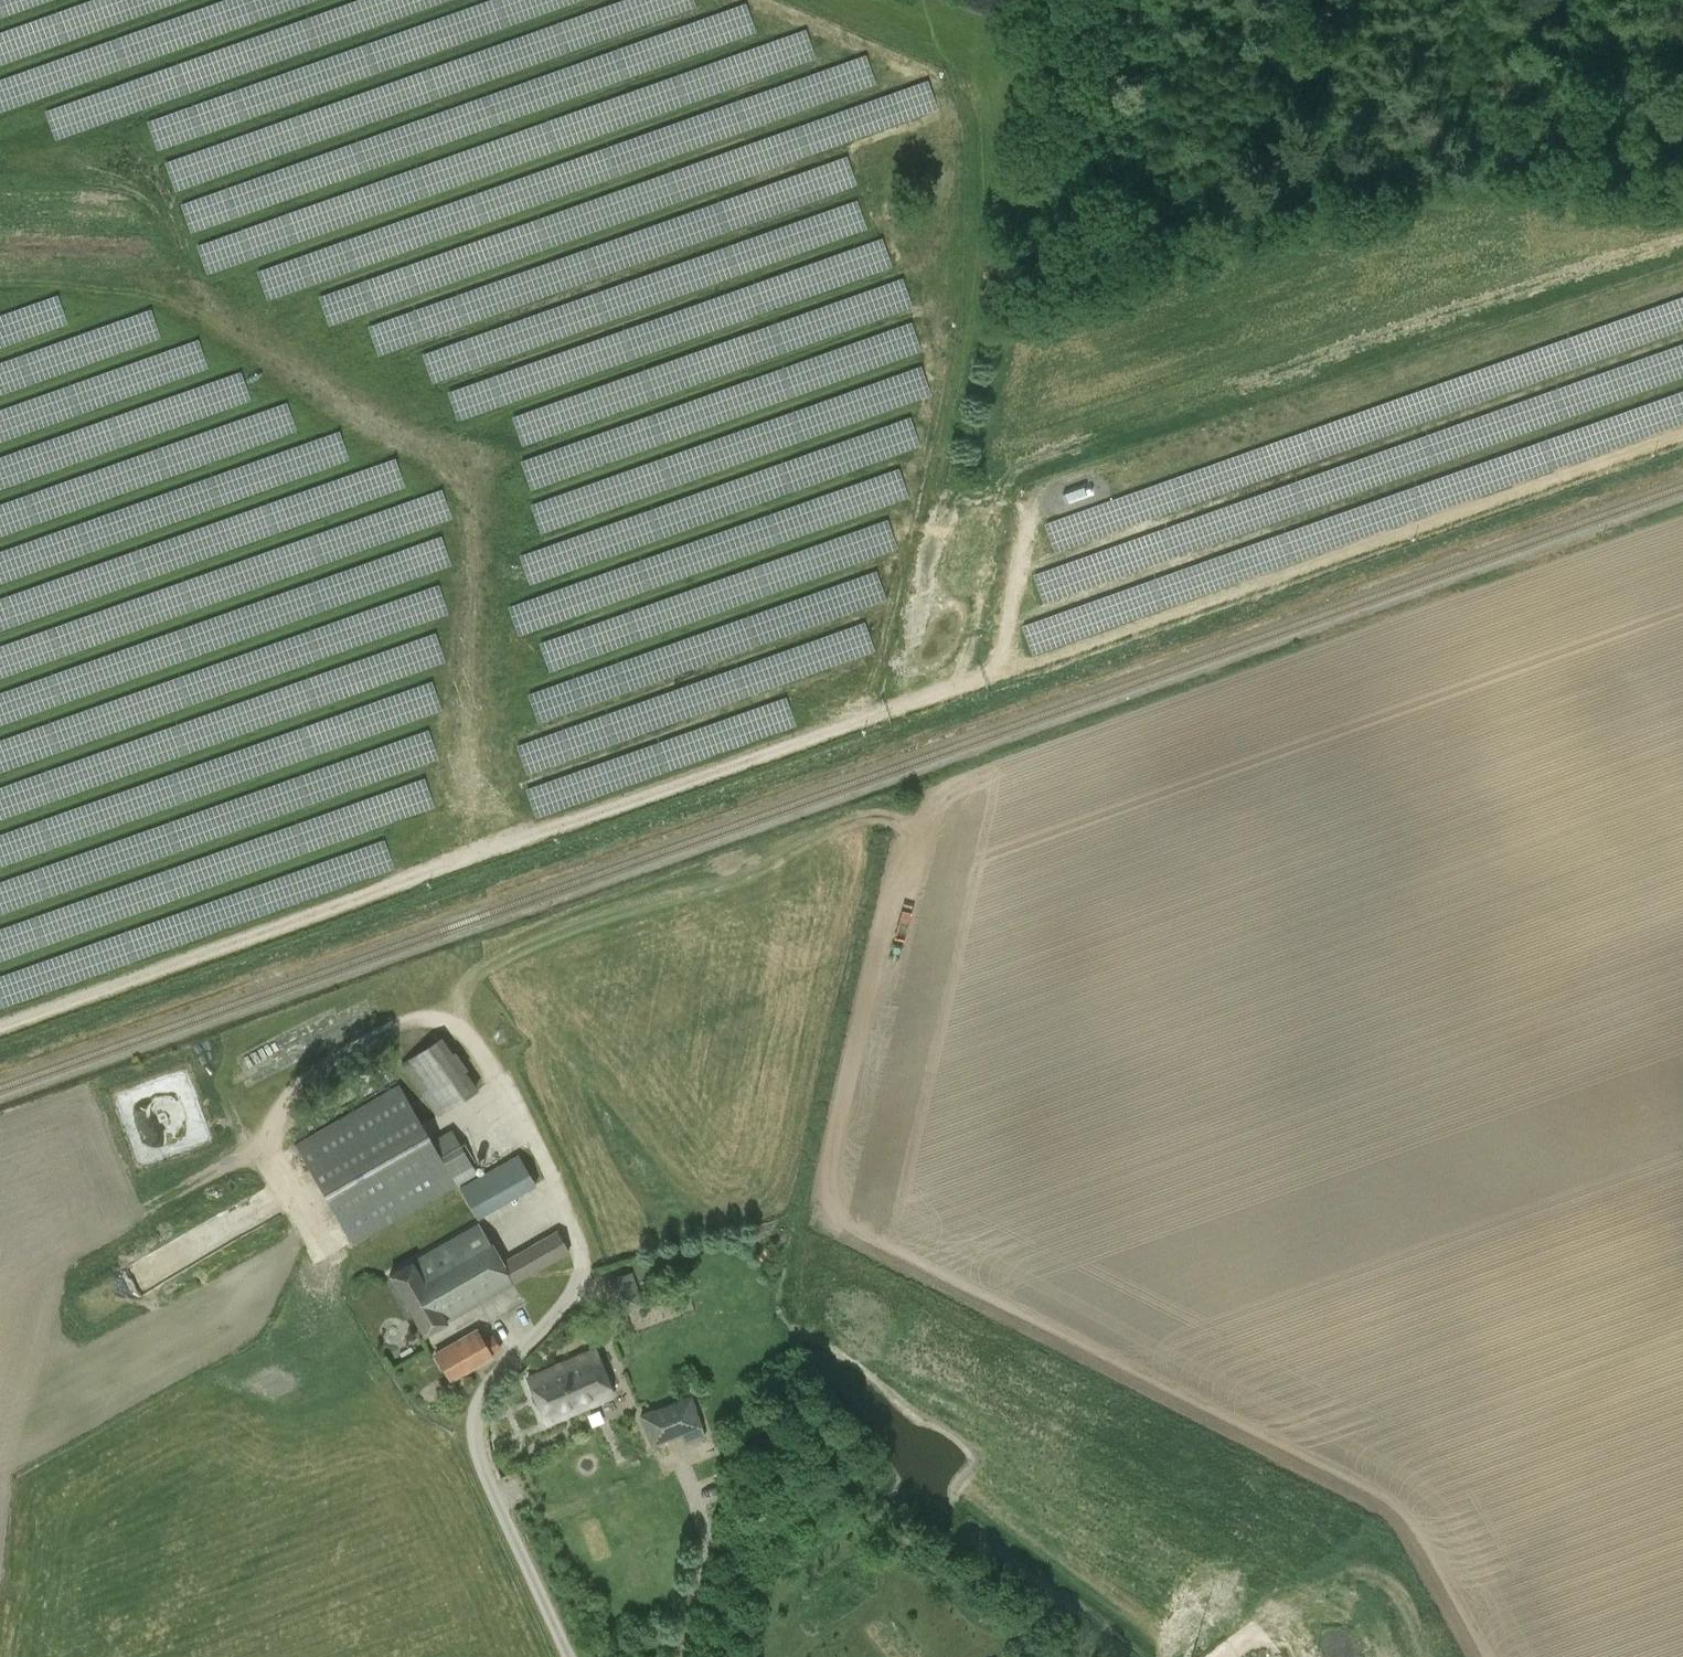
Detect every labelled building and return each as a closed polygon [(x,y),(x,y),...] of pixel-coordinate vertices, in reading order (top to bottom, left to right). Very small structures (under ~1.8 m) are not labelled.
[(400,1063),(437,1115),(477,1087),(464,1069),(467,1067),(455,1049),(452,1051),(440,1035),(400,1063)] [(451,1128),(431,1140),(399,1084),(295,1144),(353,1244),(477,1173),(451,1128)] [(535,1181),(531,1173),(535,1171),(526,1156),(508,1166),(505,1160),(458,1186),(475,1216),(521,1189),(535,1181)] [(557,1229),(500,1262),(479,1226),(389,1274),(424,1335),(513,1284),(514,1284),(514,1285),(570,1252),(557,1229)] [(644,1305),(632,1271),(605,1280),(616,1314),(644,1305)] [(478,1332),(435,1356),(449,1379),(491,1355),(478,1332)] [(547,1423),(613,1396),(594,1350),(528,1377),(547,1423)] [(691,1394),(639,1415),(652,1446),(681,1435),(684,1444),(704,1436),(700,1426),(703,1425),(691,1394)]
